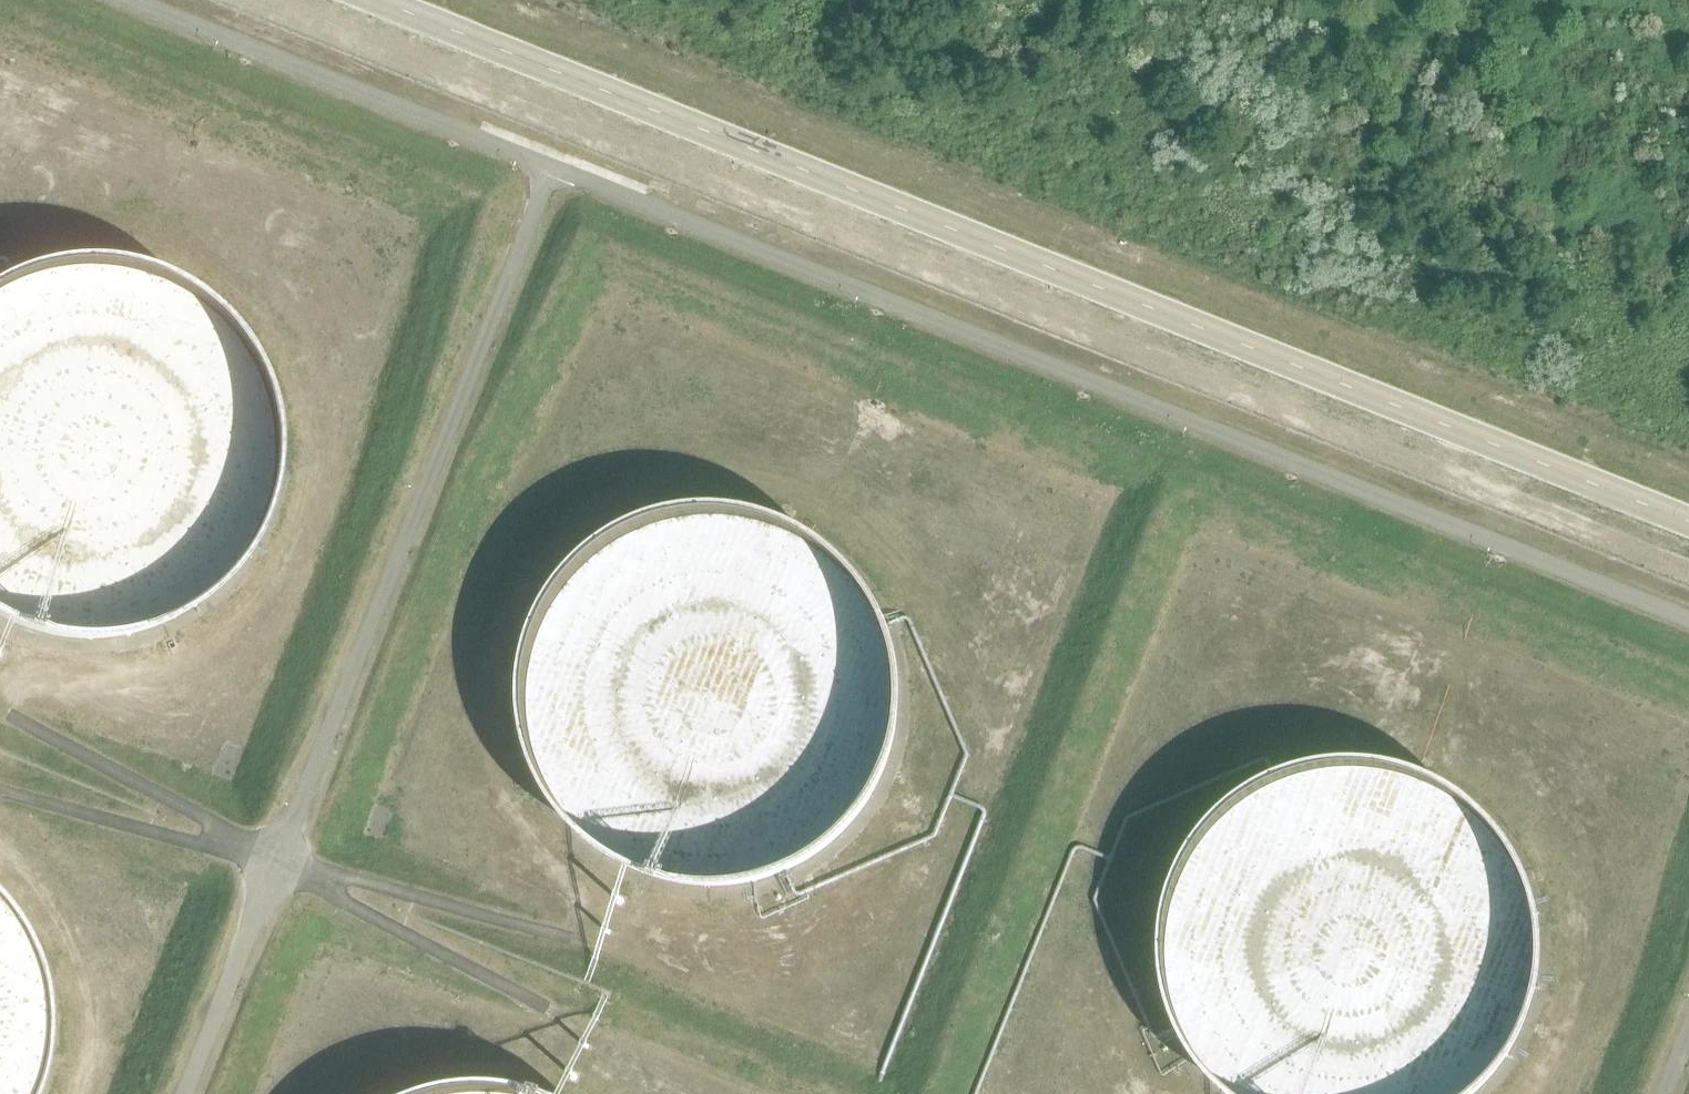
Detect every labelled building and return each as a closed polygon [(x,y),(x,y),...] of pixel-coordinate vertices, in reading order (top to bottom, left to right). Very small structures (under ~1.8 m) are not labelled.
[(78,264),(16,280),(0,290),(0,616),(3,618),(63,639),(127,638),(187,617),(237,576),(270,522),(283,460),(275,396),(246,340),(200,295),(142,269),(78,264)] [(742,513),(679,514),(620,536),(571,575),(538,629),(524,690),(532,752),(559,809),(603,853),(660,881),(722,888),(784,875),(836,844),(875,798),(898,742),(902,682),(887,624),(852,571),(802,533),(742,513)] [(1341,766),(1279,781),(1231,813),(1194,857),(1172,910),(1168,968),(1181,1024),(1214,1078),(1234,1093),(1479,1093),(1498,1079),(1532,1025),(1546,962),(1538,899),(1509,842),(1463,798),(1405,771),(1341,766)] [(51,1042),(44,979),(17,922),(0,905),(0,1093),(40,1093),(51,1042)]
